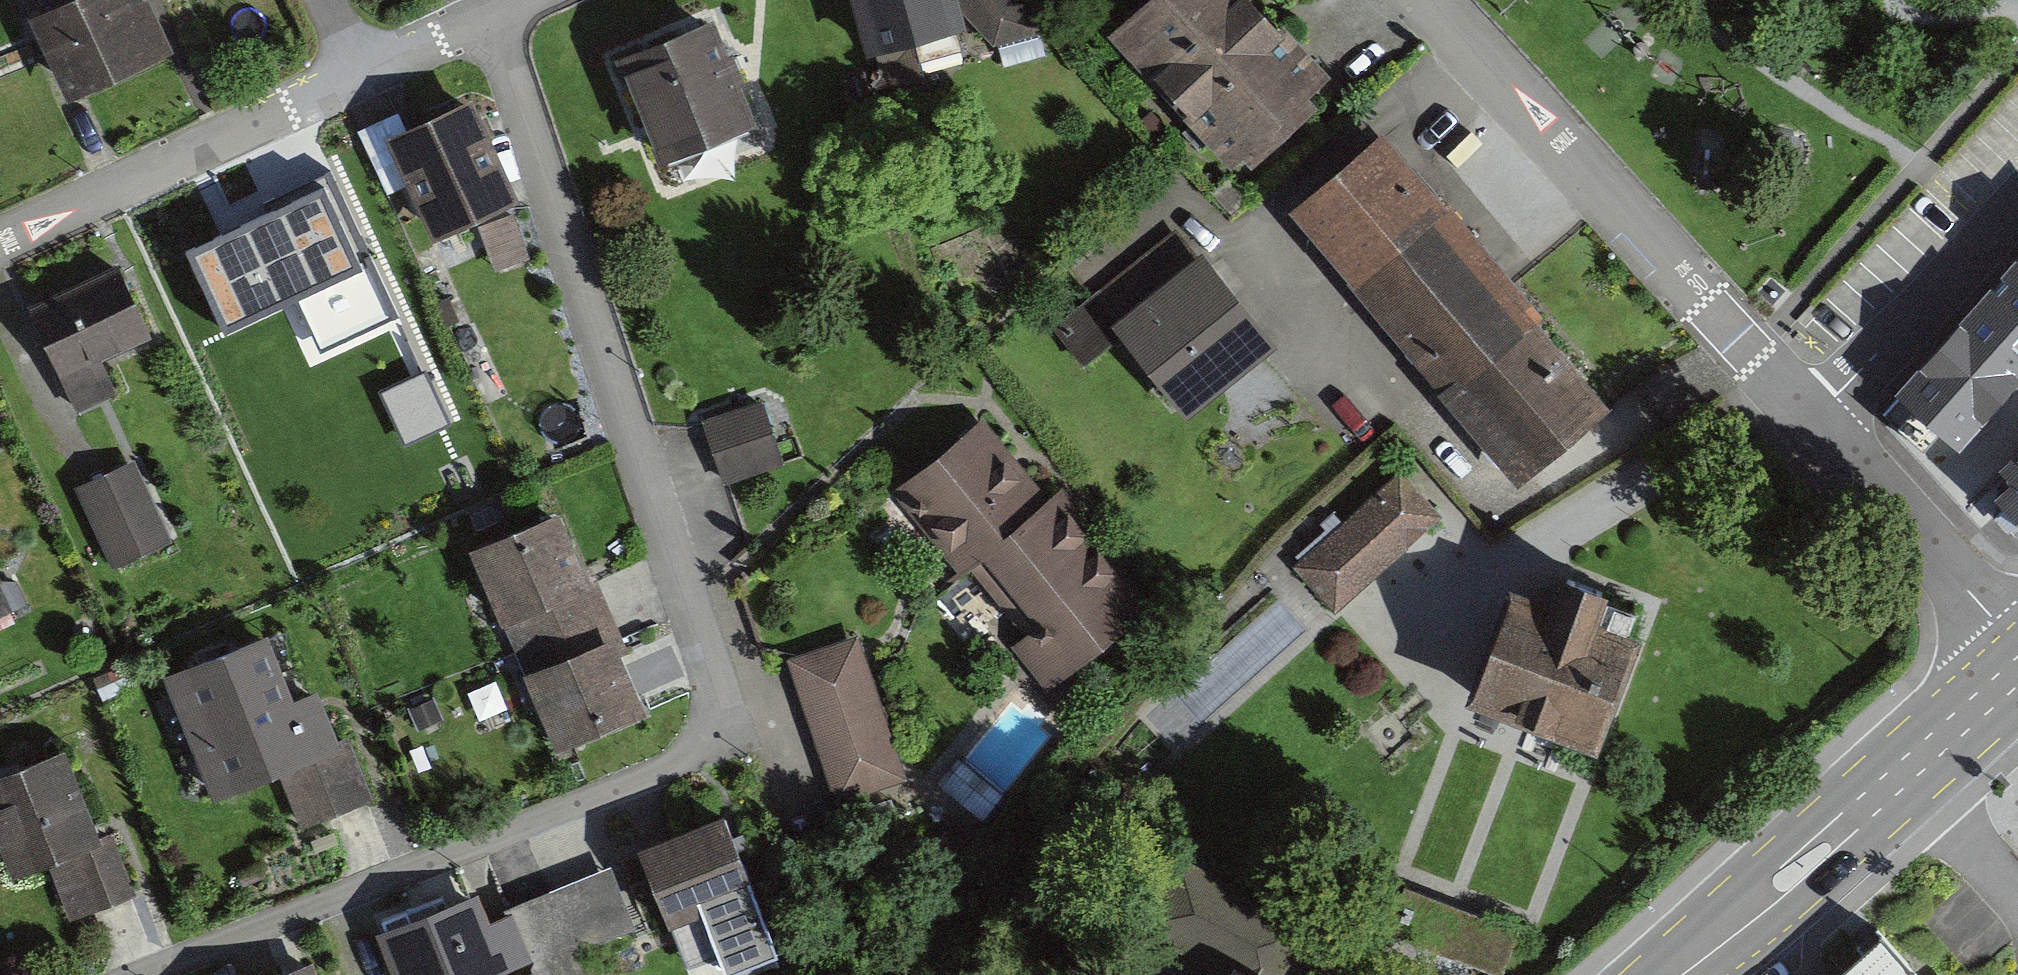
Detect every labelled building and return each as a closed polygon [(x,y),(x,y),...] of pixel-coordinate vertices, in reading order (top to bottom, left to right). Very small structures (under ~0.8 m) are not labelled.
[(20,14),(55,92),(160,45),(140,0),(51,0),(20,14)] [(847,50),(947,34),(941,0),(839,0),(847,50)] [(1249,0),(1129,0),(1097,29),(1220,164),(1318,75),(1249,0)] [(707,18),(621,53),(665,158),(751,122),(707,18)] [(472,103),(380,138),(417,233),(508,198),(472,103)] [(1602,399),(1389,136),(1299,209),(1511,472),(1598,402),(1602,399)] [(277,190),(183,231),(229,337),(282,314),(268,281),(308,263),(277,190)] [(509,216),(482,224),(498,271),(524,262),(509,216)] [(1268,342),(1184,229),(1055,323),(1084,362),(1118,337),(1172,412),(1268,342)] [(1992,293),(2017,316),(2017,265),(1992,293)] [(110,267),(23,308),(69,405),(110,386),(98,360),(144,338),(110,267)] [(1936,464),(2017,375),(2017,323),(1989,297),(1882,414),(1936,464)] [(448,479),(495,455),(468,399),(420,422),(448,479)] [(764,403),(705,422),(725,481),(728,480),(783,462),(764,403)] [(1050,488),(984,412),(892,480),(957,567),(971,557),(1027,633),(1011,645),(1044,690),(1157,606),(1062,478),(1050,488)] [(1972,483),(2017,532),(2017,441),(1972,483)] [(79,484),(119,567),(181,538),(141,455),(79,484)] [(1439,519),(1397,472),(1292,566),(1335,613),(1439,519)] [(544,511),(457,550),(488,621),(501,615),(523,664),(509,670),(545,749),(632,710),(599,635),(612,629),(587,573),(574,579),(544,511)] [(1599,578),(1560,564),(1552,587),(1516,575),(1472,699),(1591,741),(1634,618),(1591,602),(1599,578)] [(857,638),(794,657),(837,799),(900,780),(857,638)] [(254,640),(170,671),(198,745),(186,750),(204,799),(269,774),(287,822),(362,794),(343,744),(333,747),(312,692),(278,704),(254,640)] [(0,770),(0,864),(6,881),(45,867),(64,924),(128,902),(105,838),(92,843),(59,749),(0,770)] [(718,814),(630,845),(652,914),(631,938),(658,964),(694,939),(673,914),(746,890),(718,814)] [(1136,917),(1217,962),(1254,896),(1173,851),(1136,917)] [(374,935),(391,974),(506,974),(566,949),(543,895),(483,921),(472,894),(374,935)] [(1877,929),(1875,931),(1883,940),(1866,955),(1859,946),(1857,948),(1864,956),(1842,974),(1918,974),(1877,929)] [(270,974),(313,974),(307,960),(270,974)] [(1234,967),(1230,974),(1250,974),(1234,967)]
